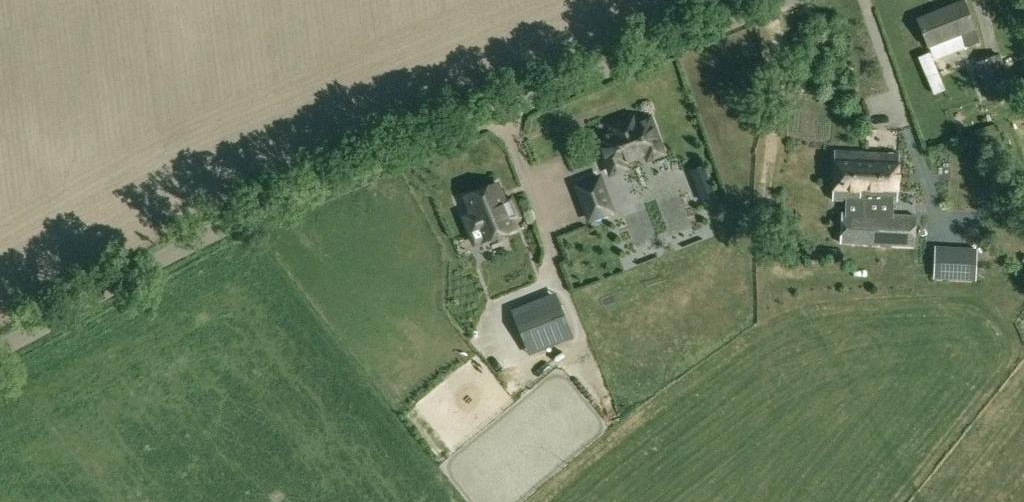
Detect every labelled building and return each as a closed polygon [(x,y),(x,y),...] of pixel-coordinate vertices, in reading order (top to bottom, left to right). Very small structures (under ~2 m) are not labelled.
[(961,33),(966,46),(980,41),(964,0),(963,0),(917,18),(929,46),(961,33)] [(977,62),(991,100),(1015,91),(1000,53),(977,62)] [(612,131),(597,137),(611,172),(626,167),(624,161),(646,153),(648,158),(663,153),(650,117),(635,123),(633,117),(610,126),(612,131)] [(579,178),(602,171),(595,150),(573,157),(579,178)] [(863,152),(835,150),(833,200),(846,200),(841,213),(840,242),(914,246),(916,216),(893,215),(859,213),(860,199),(866,187),(866,171),(865,171),(862,171),(863,152)] [(859,213),(893,215),(893,200),(897,200),(899,153),(863,152),(862,171),(865,171),(866,171),(866,187),(860,199),(859,213)] [(689,170),(694,182),(709,177),(704,164),(689,170)] [(599,177),(577,185),(589,219),(612,211),(599,177)] [(471,213),(464,216),(471,234),(479,231),(483,241),(515,228),(512,219),(519,216),(512,197),(504,200),(497,183),(465,196),(471,213)] [(966,279),(966,266),(997,265),(997,246),(934,249),(934,278),(966,279)] [(557,298),(515,314),(529,349),(571,332),(557,298)]
